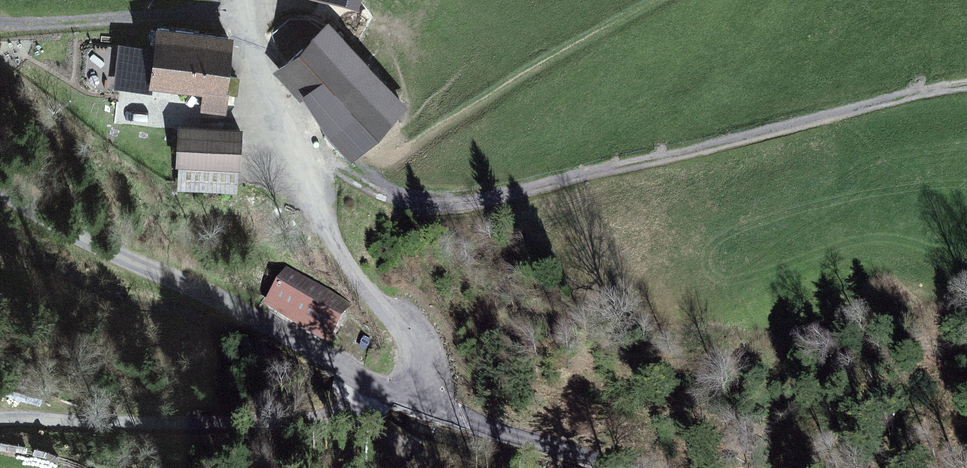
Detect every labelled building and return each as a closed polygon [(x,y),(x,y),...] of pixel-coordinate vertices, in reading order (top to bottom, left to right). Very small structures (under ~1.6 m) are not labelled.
[(407,105),(327,14),(272,66),(328,127),(323,131),(335,142),(330,147),(345,163),(407,105)] [(231,28),(154,18),(146,78),(200,88),(201,109),(226,110),(231,28)] [(240,123),(176,120),(173,161),(177,161),(237,163),(239,163),(240,123)] [(237,163),(177,161),(176,186),(236,189),(237,163)] [(351,308),(285,269),(263,305),(329,343),(351,308)]
